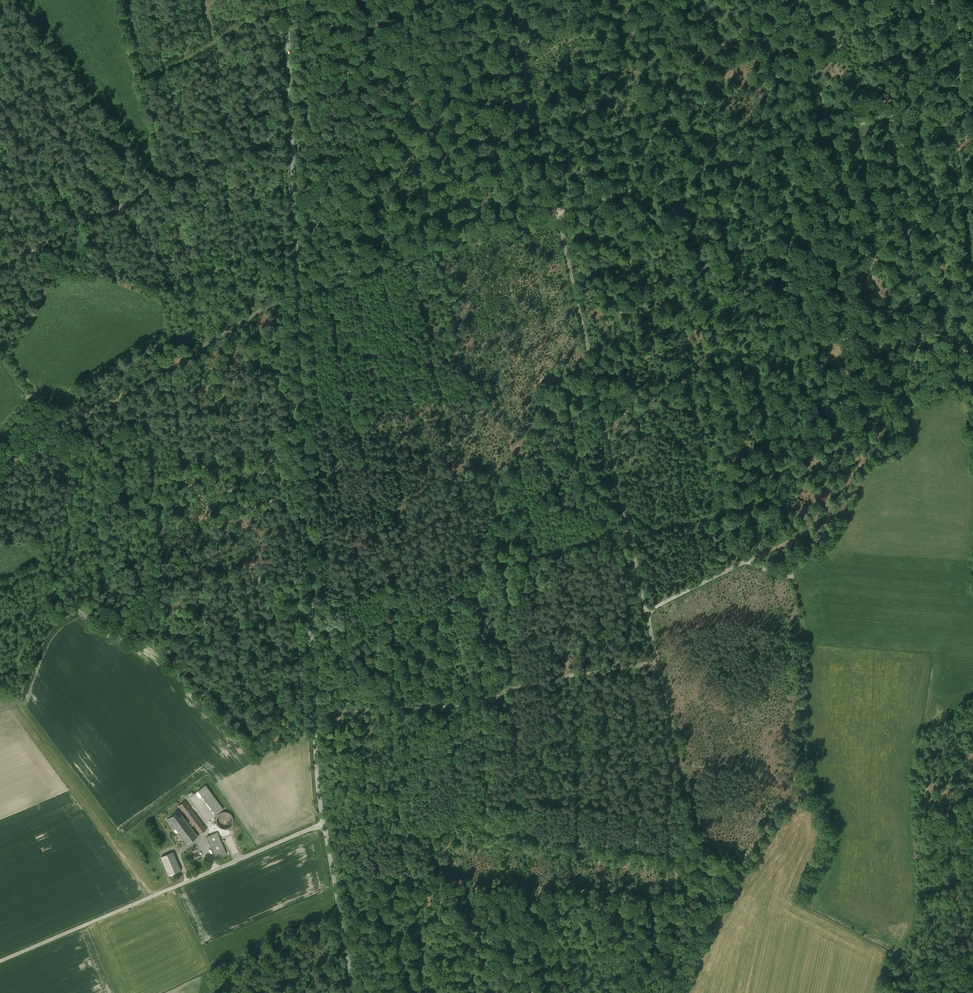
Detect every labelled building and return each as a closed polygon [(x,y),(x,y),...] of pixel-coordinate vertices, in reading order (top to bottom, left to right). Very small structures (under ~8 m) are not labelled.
[(205,785),(190,797),(207,821),(223,809),(205,785)] [(185,801),(179,805),(182,808),(190,820),(193,824),(200,834),(206,829),(185,801)] [(222,812),(220,813),(218,816),(216,818),(216,821),(217,824),(219,826),(221,828),(224,829),(227,828),(230,827),(232,825),(233,822),(233,820),(232,817),(231,814),(228,813),(225,812),(222,812)] [(193,824),(190,820),(188,822),(182,815),(178,817),(175,813),(167,819),(173,827),(174,826),(187,843),(198,836),(190,826),(193,824)] [(217,832),(206,836),(217,859),(227,855),(217,832)] [(199,856),(198,855),(200,855),(199,850),(189,853),(190,858),(195,856),(196,857),(199,856)] [(172,852),(161,856),(169,875),(180,870),(172,852)]
